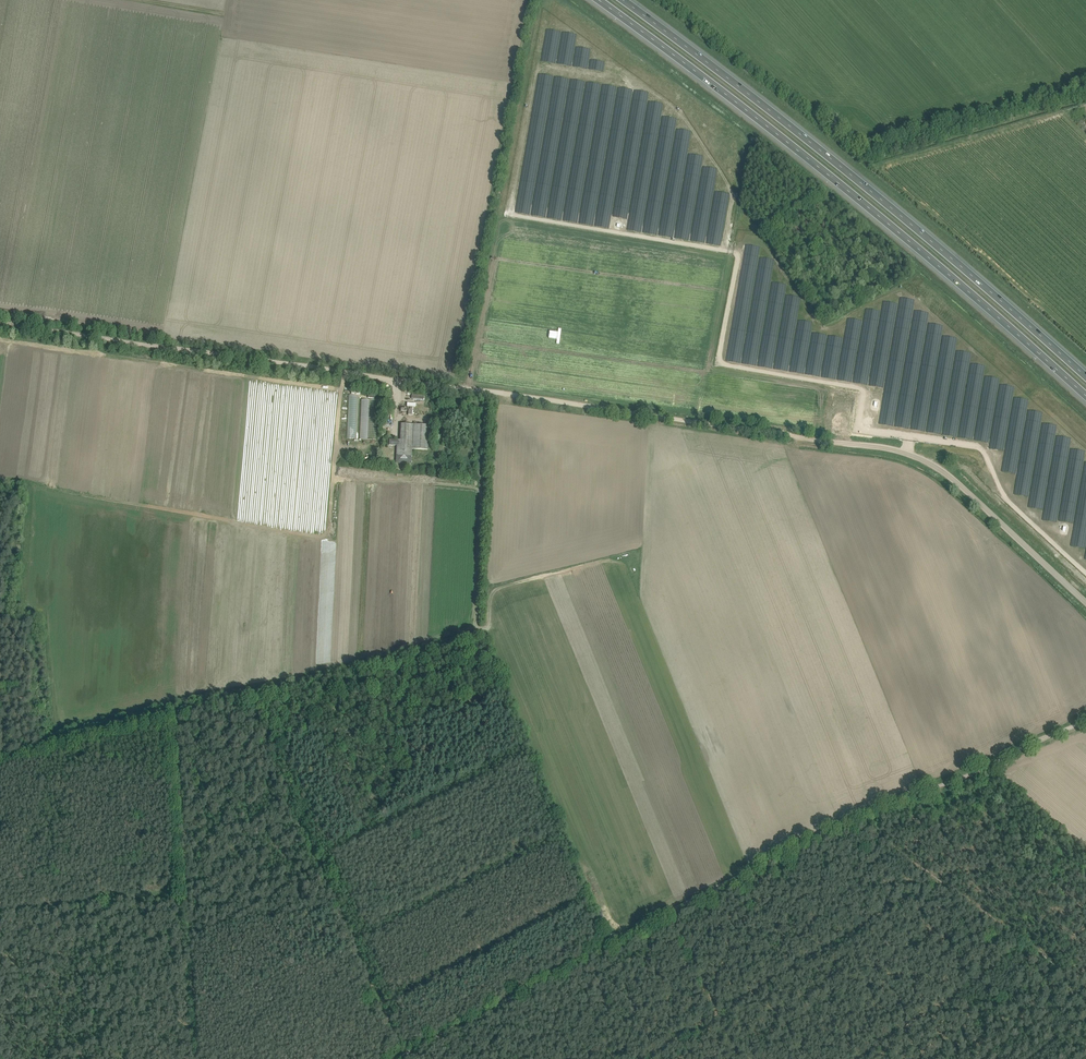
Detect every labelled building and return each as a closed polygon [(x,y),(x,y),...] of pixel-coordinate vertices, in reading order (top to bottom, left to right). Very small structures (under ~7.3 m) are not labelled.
[(257,49),(240,48),(239,67),(247,68),(247,62),(253,63),(253,58),(256,58),(257,49)] [(359,396),(349,395),(347,439),(357,439),(359,396)] [(377,401),(361,400),(360,439),(375,440),(377,401)] [(396,446),(396,464),(412,464),(412,449),(428,450),(429,425),(401,424),(400,440),(389,440),(389,446),(396,446)]
